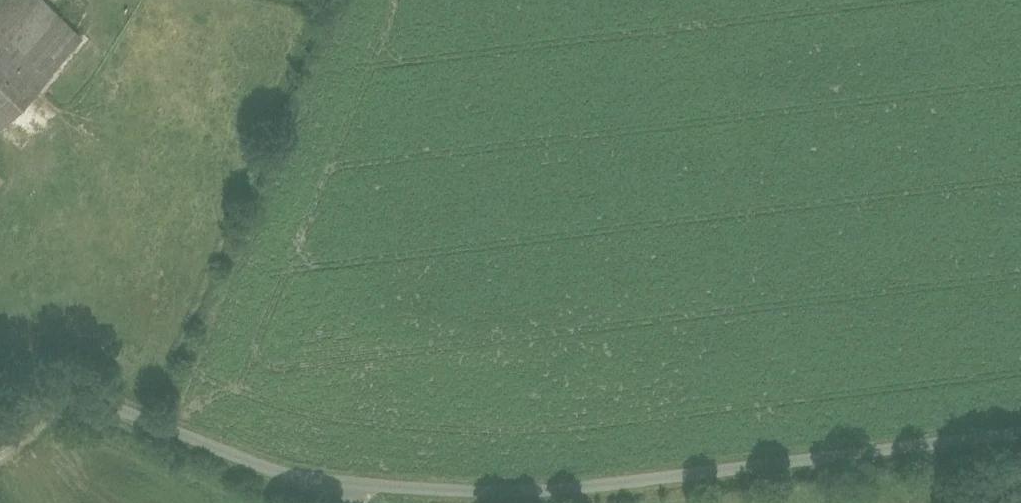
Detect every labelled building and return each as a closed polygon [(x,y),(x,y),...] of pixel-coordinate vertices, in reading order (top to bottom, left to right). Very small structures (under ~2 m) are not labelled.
[(89,38),(49,0),(0,0),(0,130),(89,38)]
